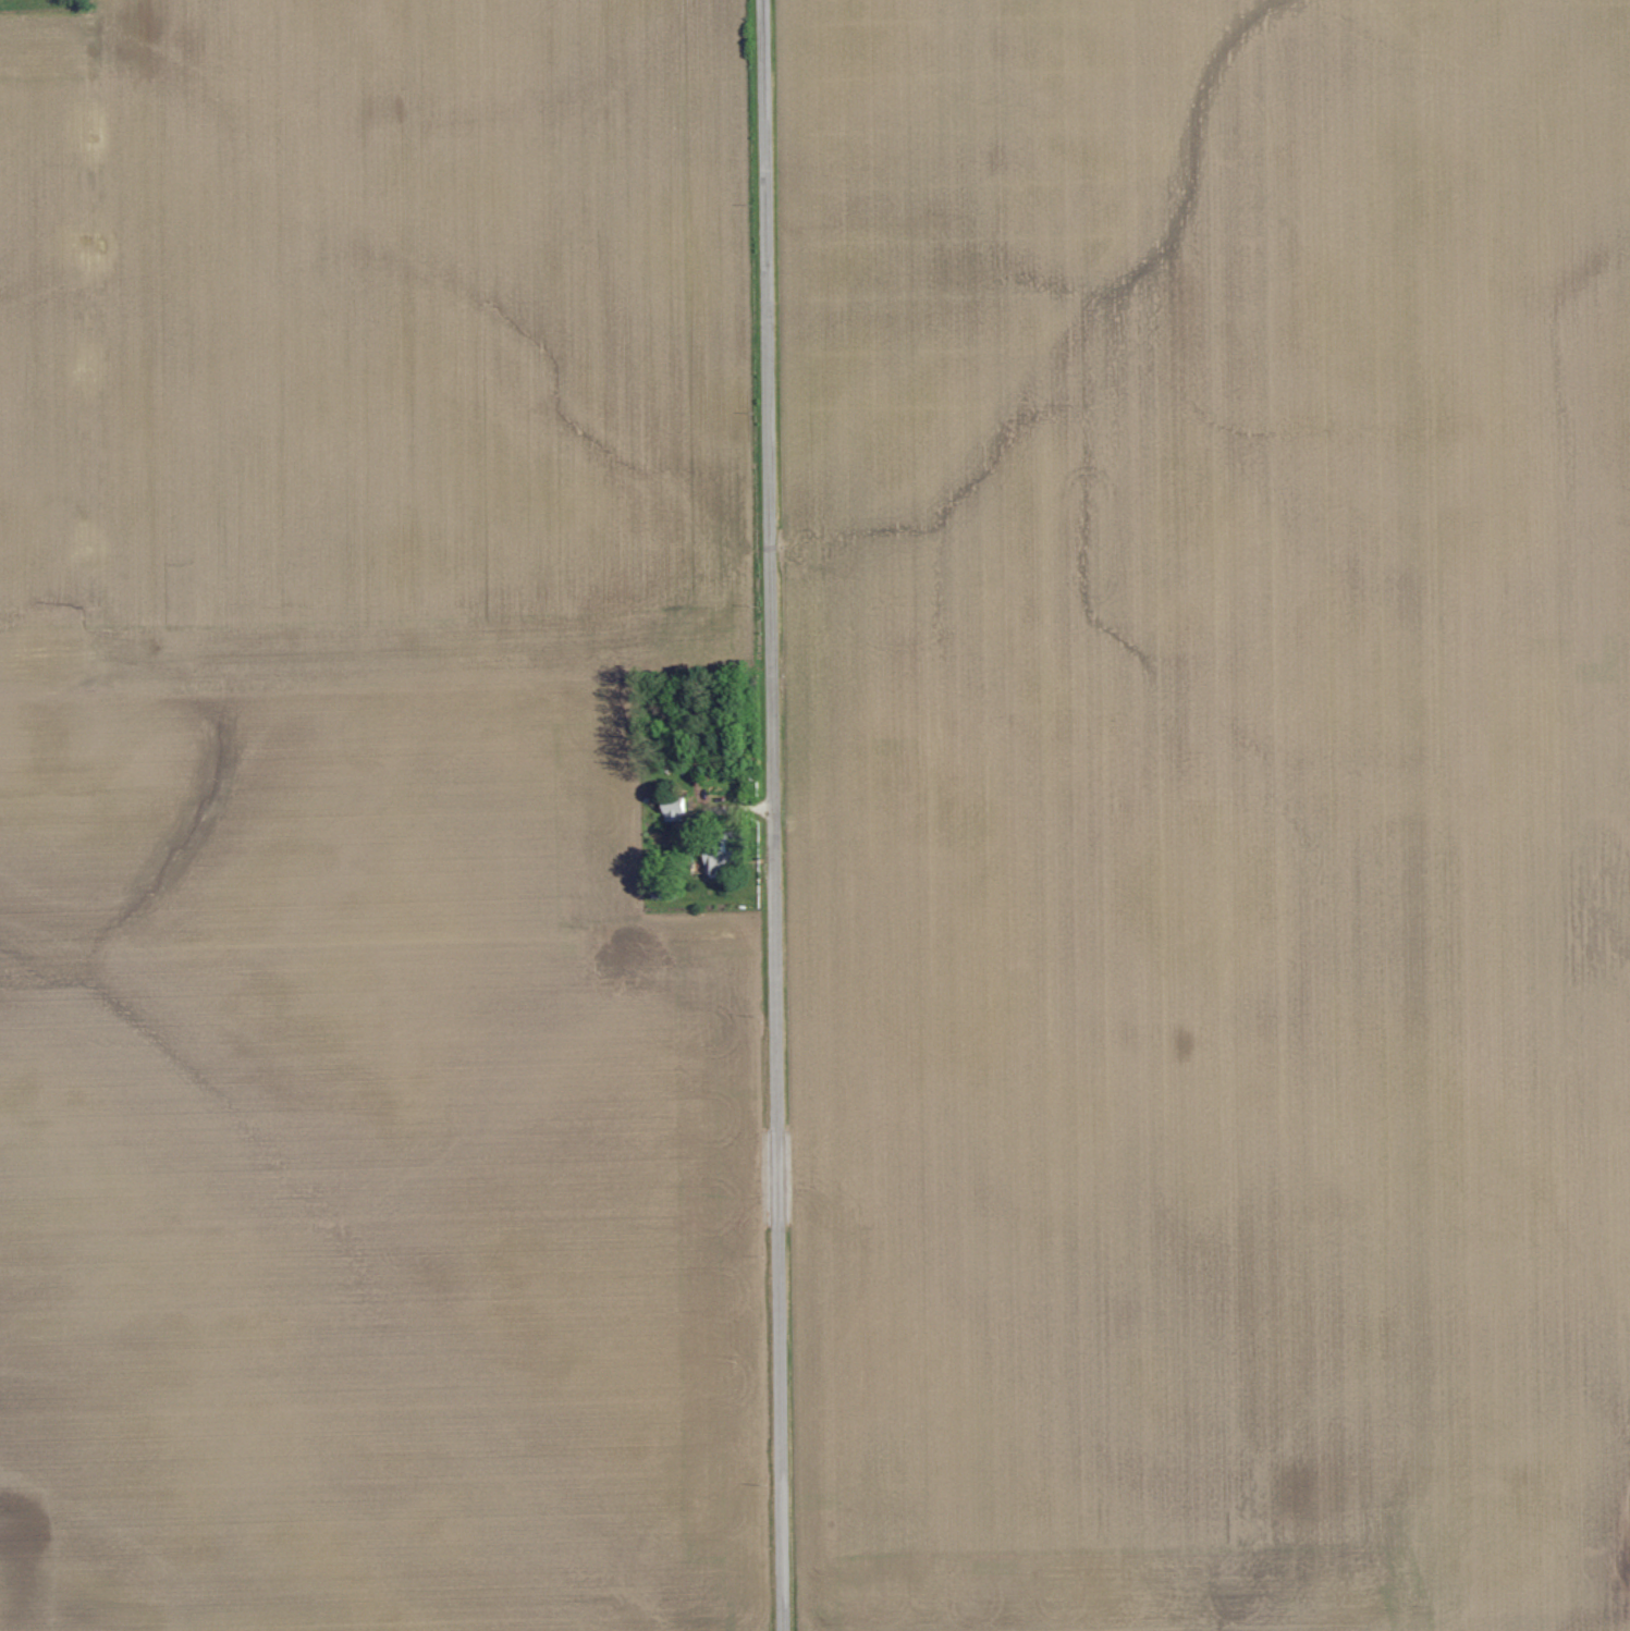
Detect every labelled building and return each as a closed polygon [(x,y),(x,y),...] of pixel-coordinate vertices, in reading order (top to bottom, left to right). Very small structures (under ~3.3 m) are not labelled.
[(667,794),(667,819),(690,819),(690,794),(667,794)] [(724,874),(724,862),(749,862),(749,840),(710,840),(710,874),(724,874)]
